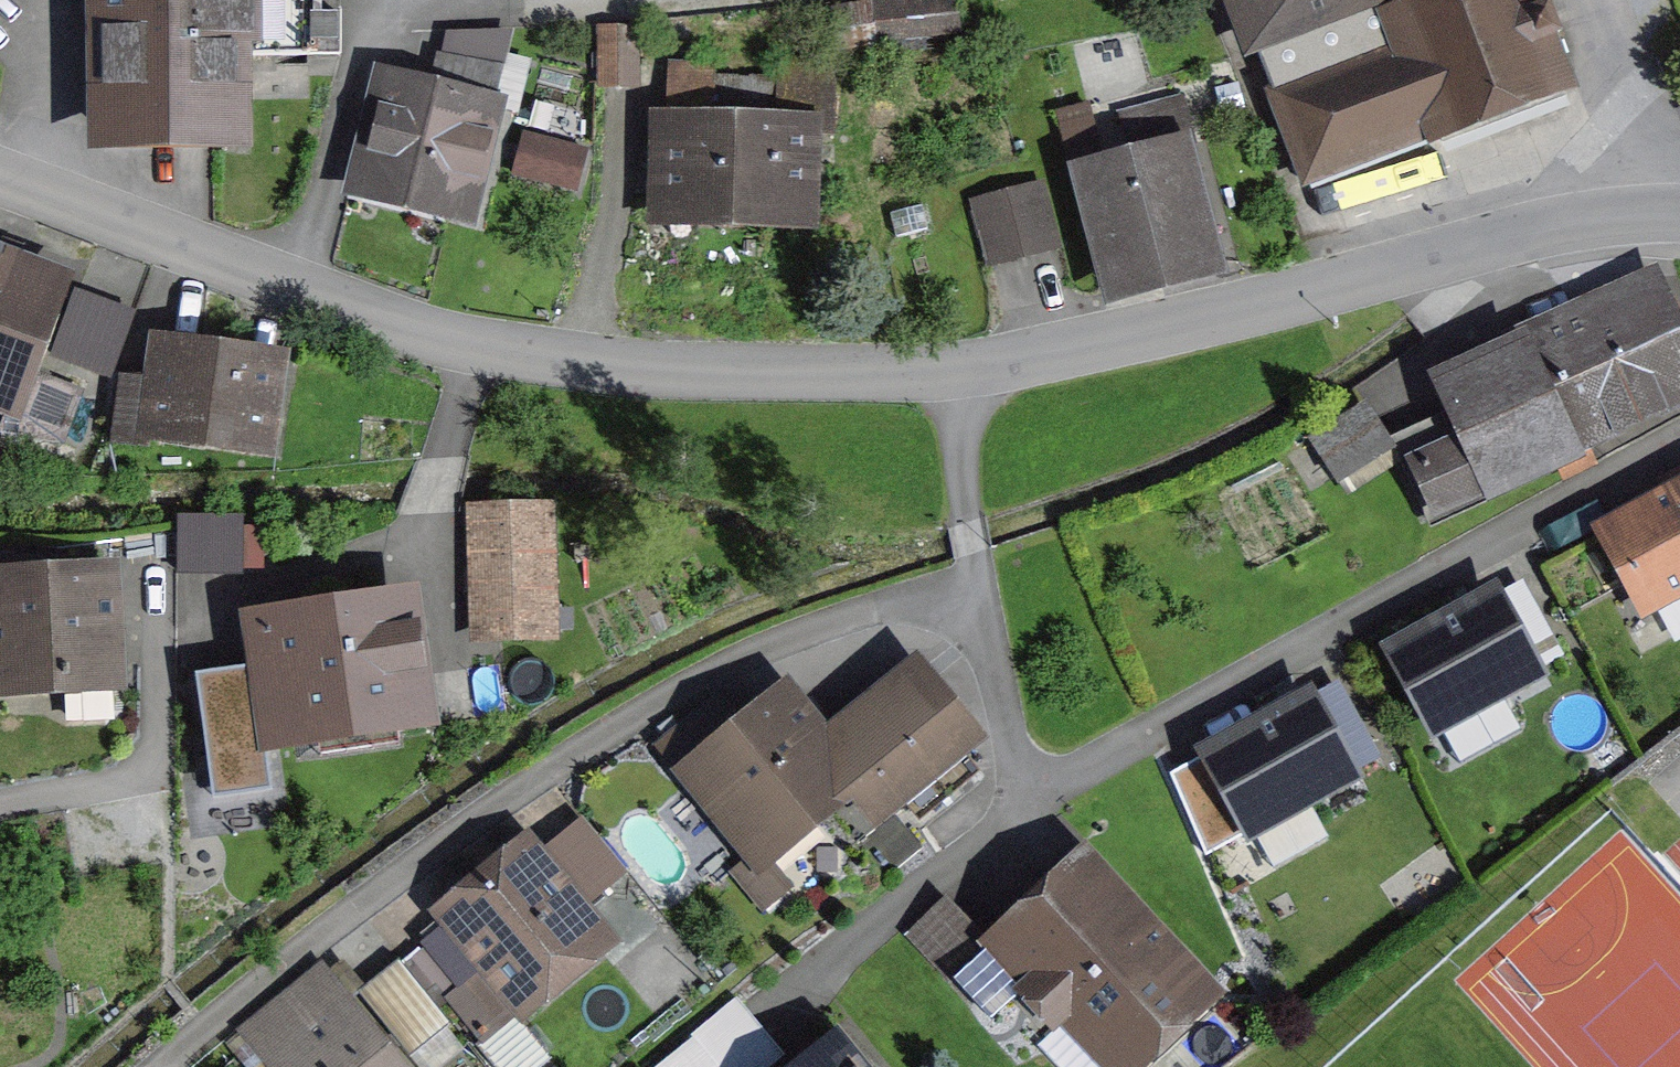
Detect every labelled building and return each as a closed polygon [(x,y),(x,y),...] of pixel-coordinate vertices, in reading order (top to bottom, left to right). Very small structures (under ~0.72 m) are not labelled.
[(249,47),(248,0),(107,0),(107,136),(231,134),(231,47),(249,47)] [(249,47),(249,55),(339,54),(339,0),(248,0),(249,47)] [(880,34),(957,26),(955,0),(902,0),(877,3),(880,34)] [(1276,98),(1393,53),(1379,18),(1427,0),(1238,0),(1258,51),(1276,98)] [(1547,0),(1427,0),(1379,18),(1393,53),(1276,98),(1307,179),(1439,129),(1444,143),(1564,97),(1542,39),(1560,33),(1547,0)] [(601,29),(601,85),(637,85),(636,29),(601,29)] [(451,210),(470,137),(485,140),(503,67),(437,55),(428,90),(392,81),(365,188),(451,210)] [(672,69),(663,210),(802,214),(804,133),(832,134),(833,87),(828,61),(781,57),(780,82),(713,79),(714,71),(672,69)] [(1121,117),(1132,160),(1179,147),(1194,143),(1183,101),(1121,117)] [(533,127),(519,175),(583,193),(597,145),(533,127)] [(1211,264),(1179,147),(1132,160),(1083,172),(1114,289),(1211,264)] [(974,201),(990,265),(1058,248),(1041,183),(974,201)] [(9,406),(23,368),(55,281),(0,260),(0,402),(9,406)] [(1545,441),(1679,380),(1679,351),(1649,282),(1503,350),(1506,356),(1445,383),(1461,418),(1397,447),(1427,514),(1552,458),(1545,441)] [(149,443),(151,427),(266,443),(276,365),(161,349),(156,380),(128,377),(117,439),(149,443)] [(23,368),(9,406),(0,431),(0,433),(61,440),(80,389),(23,368)] [(1316,438),(1337,472),(1384,442),(1363,408),(1316,438)] [(1606,529),(1648,607),(1679,589),(1679,489),(1606,529)] [(477,511),(480,635),(548,633),(544,509),(477,511)] [(178,572),(268,572),(269,517),(241,516),(178,516),(178,572)] [(116,711),(110,577),(0,583),(0,670),(27,669),(27,682),(63,680),(65,713),(71,718),(110,717),(116,711)] [(1438,726),(1534,673),(1492,595),(1395,648),(1438,726)] [(387,610),(263,628),(268,664),(272,694),(277,733),(402,716),(387,610)] [(272,694),(268,664),(196,675),(216,796),(269,788),(258,696),(272,694)] [(755,853),(849,777),(876,811),(970,736),(918,671),(826,745),(787,696),(691,774),(755,853)] [(726,692),(656,733),(677,768),(746,727),(726,692)] [(1210,752),(1253,829),(1378,758),(1362,729),(1333,746),(1306,698),(1210,752)] [(493,965),(524,1003),(601,940),(527,850),(450,913),(456,921),(427,945),(464,989),(493,965)] [(788,887),(759,851),(734,872),(763,908),(788,887)] [(992,1017),(1024,987),(1054,1019),(1139,938),(1074,868),(988,949),(943,900),(910,931),(992,1017)] [(1130,1062),(1196,999),(1139,938),(1054,1019),(1057,1022),(1076,1004),(1130,1062)] [(358,992),(410,1056),(451,1023),(399,959),(358,992)] [(326,974),(271,1019),(263,1009),(241,1027),(274,1066),(401,1066),(326,974)] [(663,1066),(762,1066),(778,1054),(736,1003),(663,1066)] [(841,1049),(818,1066),(856,1066),(841,1049)]
